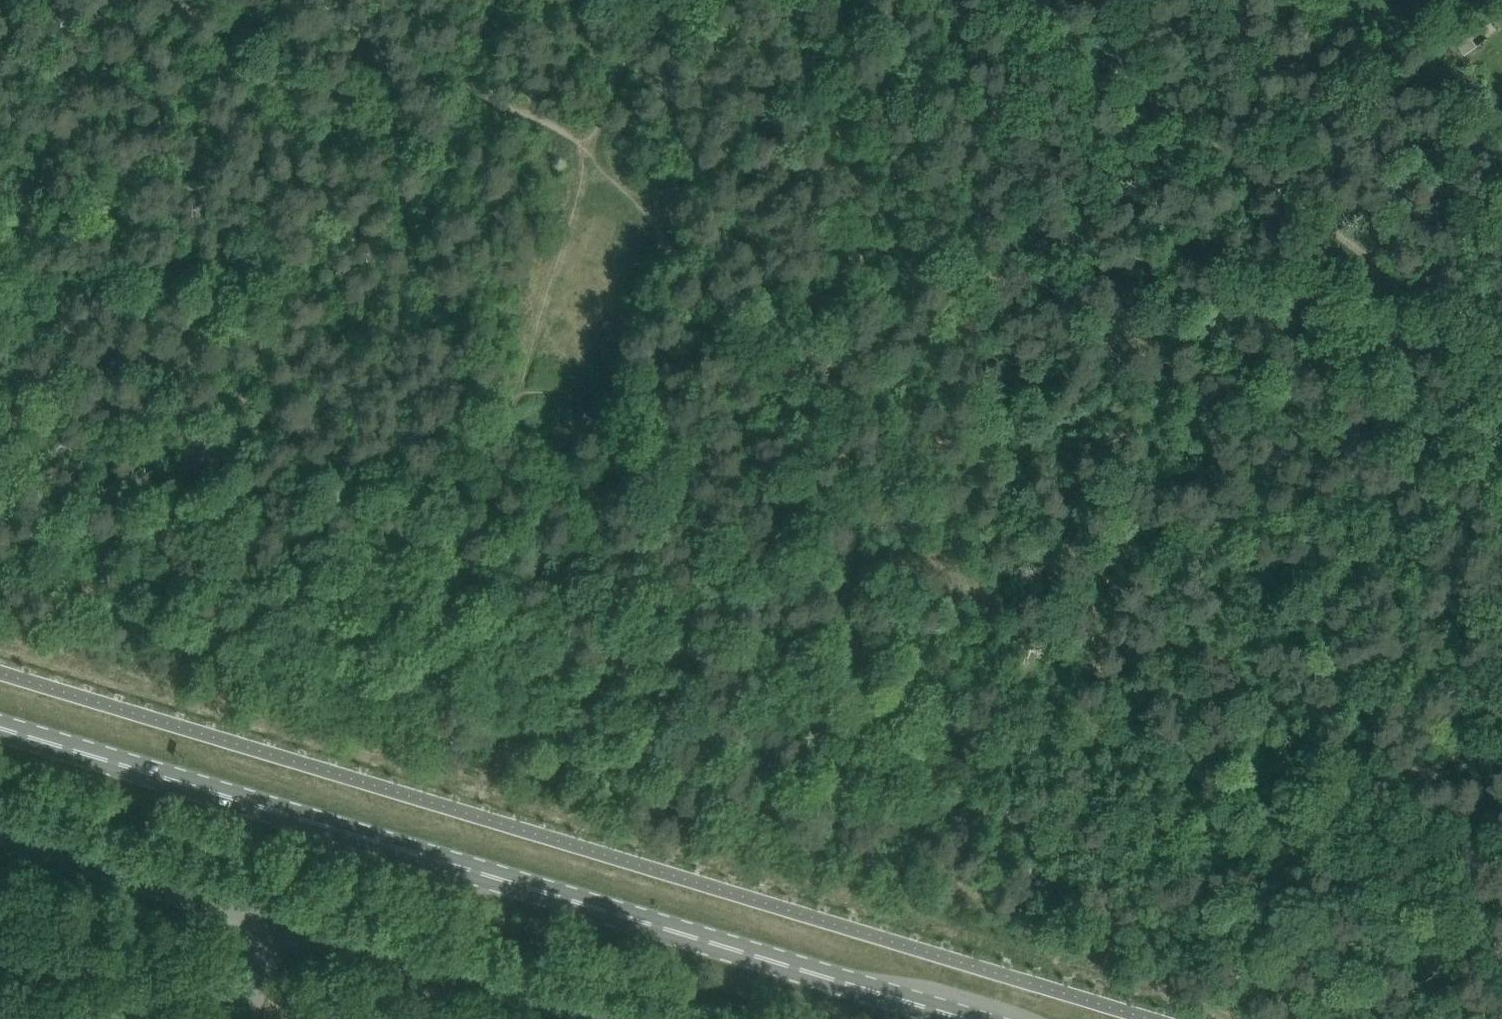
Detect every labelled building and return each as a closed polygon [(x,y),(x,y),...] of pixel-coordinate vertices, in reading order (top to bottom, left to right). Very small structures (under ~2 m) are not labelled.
[(1439,16),(1447,29),(1456,24),(1448,11),(1439,16)]
